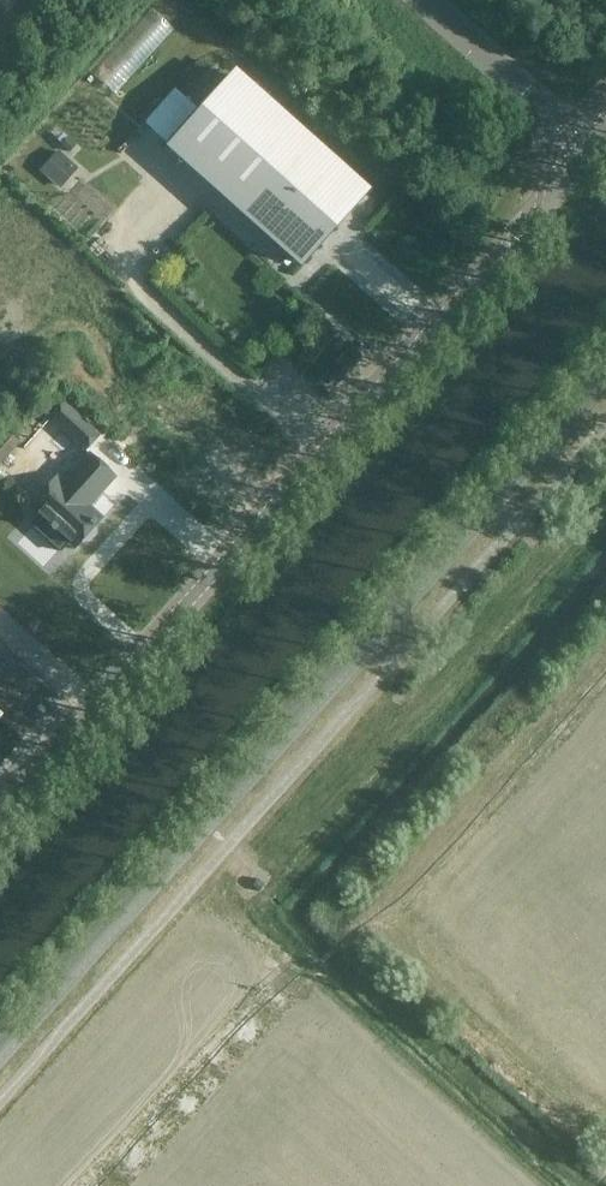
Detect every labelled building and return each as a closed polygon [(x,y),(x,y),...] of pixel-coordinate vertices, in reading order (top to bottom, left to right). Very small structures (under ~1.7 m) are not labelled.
[(155,6),(97,66),(118,87),(176,27),(155,6)] [(170,146),(195,165),(216,183),(214,185),(215,185),(216,185),(220,188),(218,189),(301,264),(320,242),(319,242),(331,228),(332,229),(364,192),(234,75),(170,146)] [(143,122),(165,141),(196,105),(175,86),(143,122)] [(37,167),(60,187),(78,167),(55,147),(37,167)] [(99,434),(63,401),(48,417),(85,450),(99,434)] [(3,431),(0,435),(0,464),(18,444),(3,431)] [(57,475),(28,507),(55,531),(53,533),(54,539),(61,546),(67,546),(69,544),(74,549),(82,541),(84,542),(91,540),(97,533),(99,526),(97,525),(105,517),(91,504),(116,477),(88,453),(63,480),(57,475)] [(258,878),(252,885),(259,891),(265,884),(258,878)]
